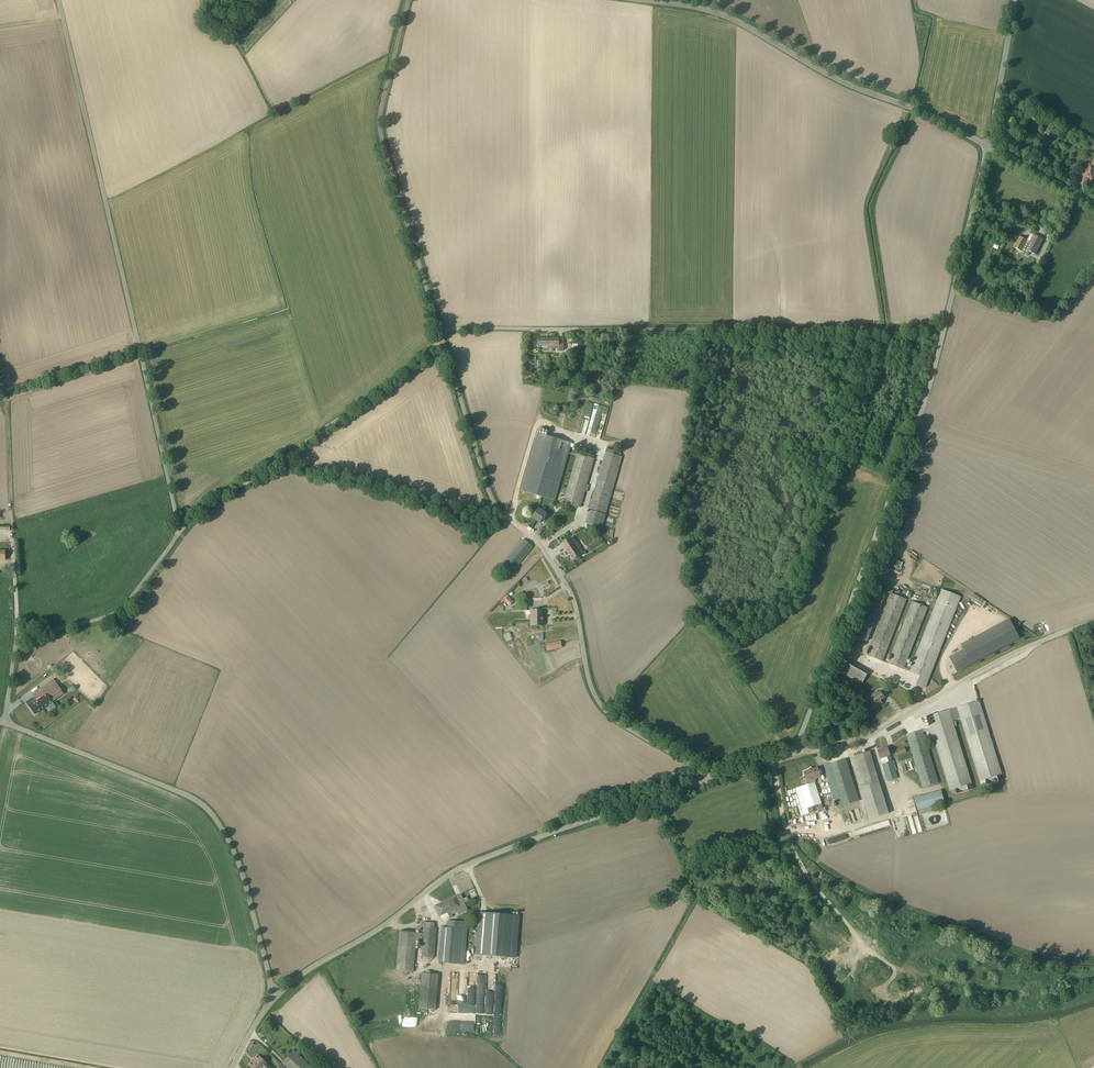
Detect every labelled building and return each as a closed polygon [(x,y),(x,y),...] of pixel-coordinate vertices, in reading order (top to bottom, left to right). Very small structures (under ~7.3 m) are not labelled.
[(236,30),(232,37),(236,39),(240,33),(236,30)] [(1091,164),(1088,163),(1079,184),(1085,186),(1088,179),(1092,181),(1093,176),(1093,158),(1091,164)] [(1038,227),(1035,232),(1044,236),(1047,231),(1038,227)] [(1029,252),(1035,255),(1043,240),(1033,235),(1030,234),(1027,241),(1019,237),(1014,248),(1024,254),(1024,255),(1027,256),(1028,256),(1029,254),(1028,253),(1029,252)] [(558,351),(563,351),(563,339),(538,338),(538,347),(543,347),(547,347),(547,349),(547,353),(553,353),(553,349),(558,349),(558,351)] [(599,420),(603,405),(588,402),(580,434),(600,439),(605,421),(599,420)] [(571,443),(537,434),(520,491),(554,500),(571,443)] [(615,451),(606,449),(585,523),(584,527),(586,527),(587,524),(602,528),(622,457),(620,456),(621,453),(619,453),(618,456),(614,454),(615,451)] [(594,458),(577,454),(563,503),(571,505),(570,507),(573,508),(574,506),(580,508),(594,458)] [(539,508),(532,518),(540,523),(542,520),(543,520),(547,514),(539,508)] [(572,538),(560,545),(564,551),(566,550),(572,560),(584,553),(577,542),(575,543),(572,538)] [(506,560),(515,568),(532,548),(523,540),(506,560)] [(537,579),(523,583),(525,591),(539,586),(537,579)] [(961,597),(941,589),(909,672),(920,676),(917,684),(925,688),(961,597)] [(872,590),(853,636),(867,641),(885,595),(872,590)] [(906,600),(891,594),(867,656),(882,661),(906,600)] [(506,595),(500,602),(501,604),(504,602),(509,606),(514,602),(508,597),(506,595)] [(928,608),(912,602),(888,664),(908,672),(909,670),(904,668),(928,608)] [(530,610),(530,626),(544,626),(544,616),(543,616),(543,610),(530,610)] [(950,658),(957,672),(1020,639),(1010,619),(962,645),(964,650),(950,658)] [(509,633),(503,635),(506,642),(507,642),(508,643),(512,641),(511,639),(512,639),(510,633),(509,633)] [(561,641),(546,644),(546,647),(545,647),(546,649),(547,650),(562,647),(561,641)] [(861,685),(867,675),(843,661),(837,671),(861,685)] [(82,678),(87,682),(94,674),(89,670),(82,678)] [(25,703),(34,715),(63,694),(53,679),(31,694),(33,697),(25,703)] [(865,699),(868,703),(870,701),(872,703),(870,704),(874,709),(878,706),(882,703),(880,701),(888,695),(883,690),(878,693),(877,692),(876,693),(875,692),(870,696),(869,696),(865,699)] [(1002,775),(979,701),(927,717),(930,727),(926,729),(929,739),(929,740),(933,738),(949,791),(972,784),(952,721),(960,719),(979,781),(979,782),(1002,775)] [(923,788),(938,783),(922,730),(906,735),(923,788)] [(879,749),(887,747),(885,737),(876,739),(879,749)] [(880,759),(881,765),(892,761),(890,756),(887,747),(878,750),(880,759)] [(870,752),(850,758),(869,819),(869,820),(888,814),(888,813),(870,752)] [(904,773),(915,769),(911,758),(900,762),(904,773)] [(846,759),(824,766),(837,808),(859,801),(846,759)] [(882,765),(887,782),(897,778),(892,761),(882,765)] [(800,787),(807,808),(812,807),(816,806),(821,804),(815,783),(815,782),(815,780),(818,779),(818,778),(821,777),(818,768),(812,769),(811,770),(809,771),(808,770),(804,772),(806,781),(807,781),(808,784),(800,787)] [(795,789),(803,815),(813,812),(812,807),(807,808),(800,787),(795,789)] [(944,803),(941,791),(914,798),(919,815),(932,812),(930,807),(931,807),(944,803)] [(884,821),(884,822),(872,825),(873,829),(889,825),(888,821),(890,821),(890,819),(884,821)] [(828,844),(852,838),(851,833),(827,839),(828,844)] [(458,915),(467,910),(460,895),(435,906),(440,916),(442,920),(448,917),(449,919),(452,917),(451,915),(457,913),(458,915)] [(478,913),(474,955),(475,955),(511,958),(511,959),(511,958),(515,958),(519,916),(518,916),(492,914),(489,907),(492,914),(478,913)] [(464,965),(468,923),(447,921),(446,927),(441,927),(438,963),(464,965)] [(434,929),(434,923),(423,922),(422,934),(399,931),(395,971),(413,973),(416,942),(420,942),(420,945),(421,945),(420,957),(433,958),(436,929),(434,929)] [(435,1010),(438,975),(421,973),(418,1009),(435,1010)] [(453,1021),(475,1022),(476,1002),(467,1002),(467,1005),(458,1005),(459,975),(451,974),(451,993),(447,992),(446,1001),(450,1001),(449,1005),(451,1005),(450,1013),(453,1013),(453,1021)] [(293,1050),(281,1063),(286,1067),(312,1067),(293,1050)] [(257,1055),(247,1066),(250,1067),(271,1067),(257,1055)]
